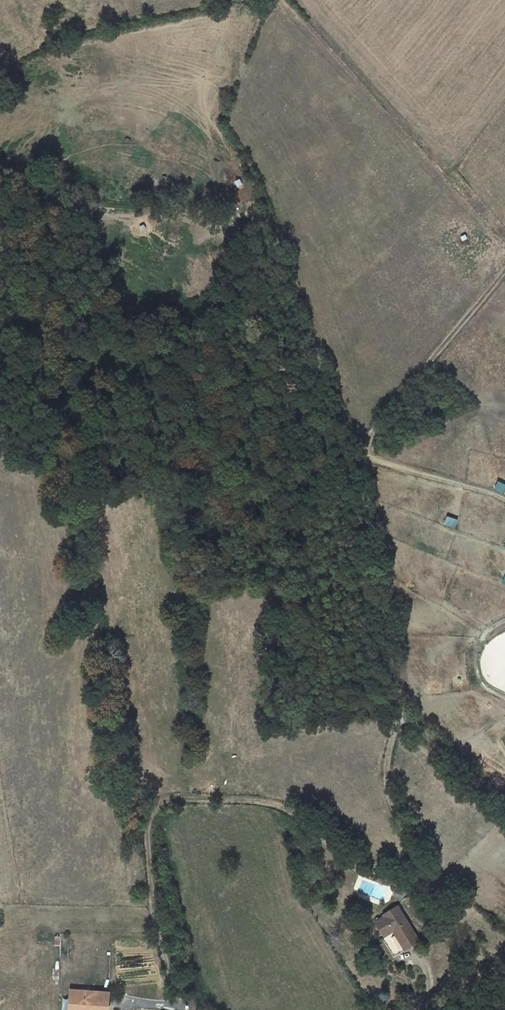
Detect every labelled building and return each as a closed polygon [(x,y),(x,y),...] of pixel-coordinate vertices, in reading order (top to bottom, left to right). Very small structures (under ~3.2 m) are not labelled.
[(408,907),(395,913),(396,916),(386,921),(401,954),(425,944),(408,907)] [(74,1009),(95,1009),(96,1009),(107,1009),(113,1009),(115,989),(76,985),(74,1009)]
